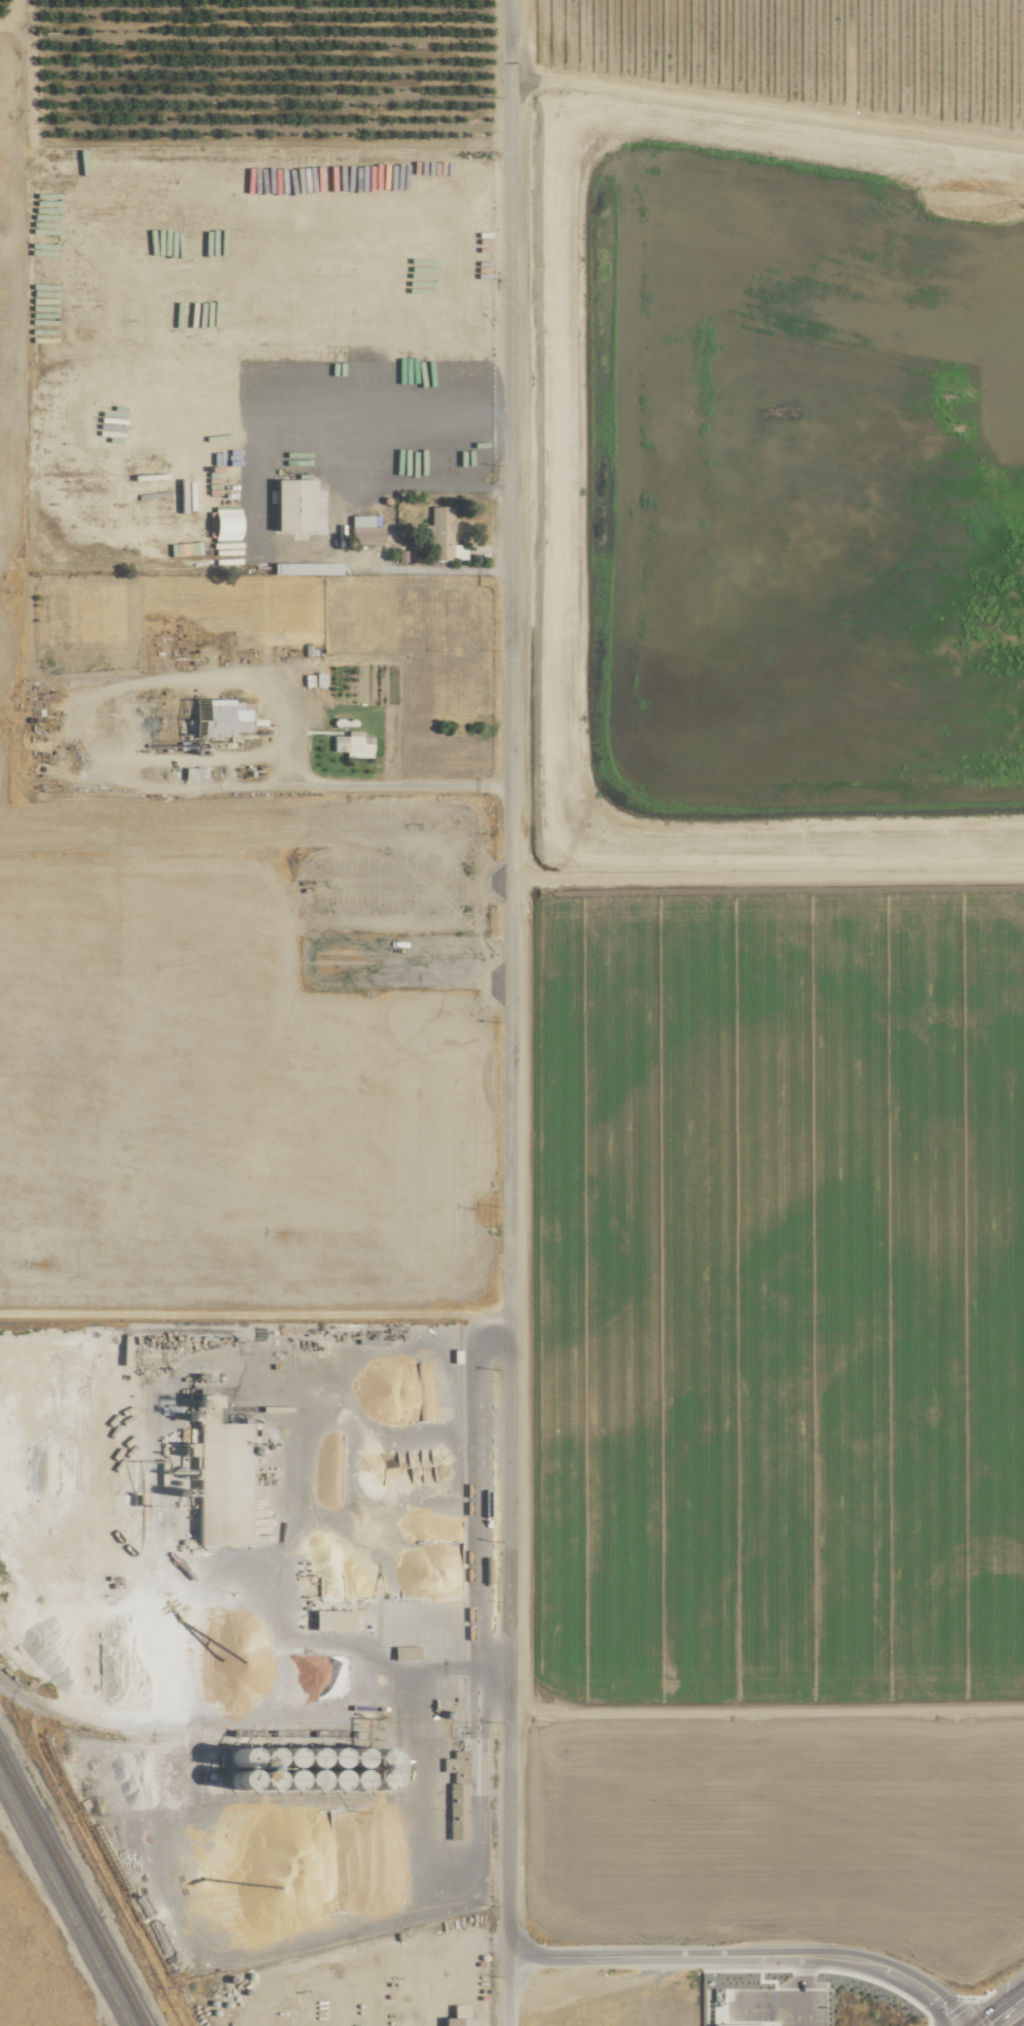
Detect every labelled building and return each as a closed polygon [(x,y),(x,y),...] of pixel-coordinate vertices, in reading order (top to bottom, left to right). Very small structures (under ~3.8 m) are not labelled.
[(309,478),(269,478),(270,530),(309,530),(309,478)] [(449,505),(429,505),(430,559),(463,559),(463,543),(450,544),(449,505)] [(380,542),(379,525),(371,526),(370,515),(348,515),(349,542),(380,542)] [(223,736),(222,702),(197,703),(197,719),(192,719),(192,737),(223,736)] [(308,1611),(309,1631),(350,1631),(349,1611),(308,1611)] [(439,2025),(472,2025),(472,2017),(439,2016),(439,2025)]
